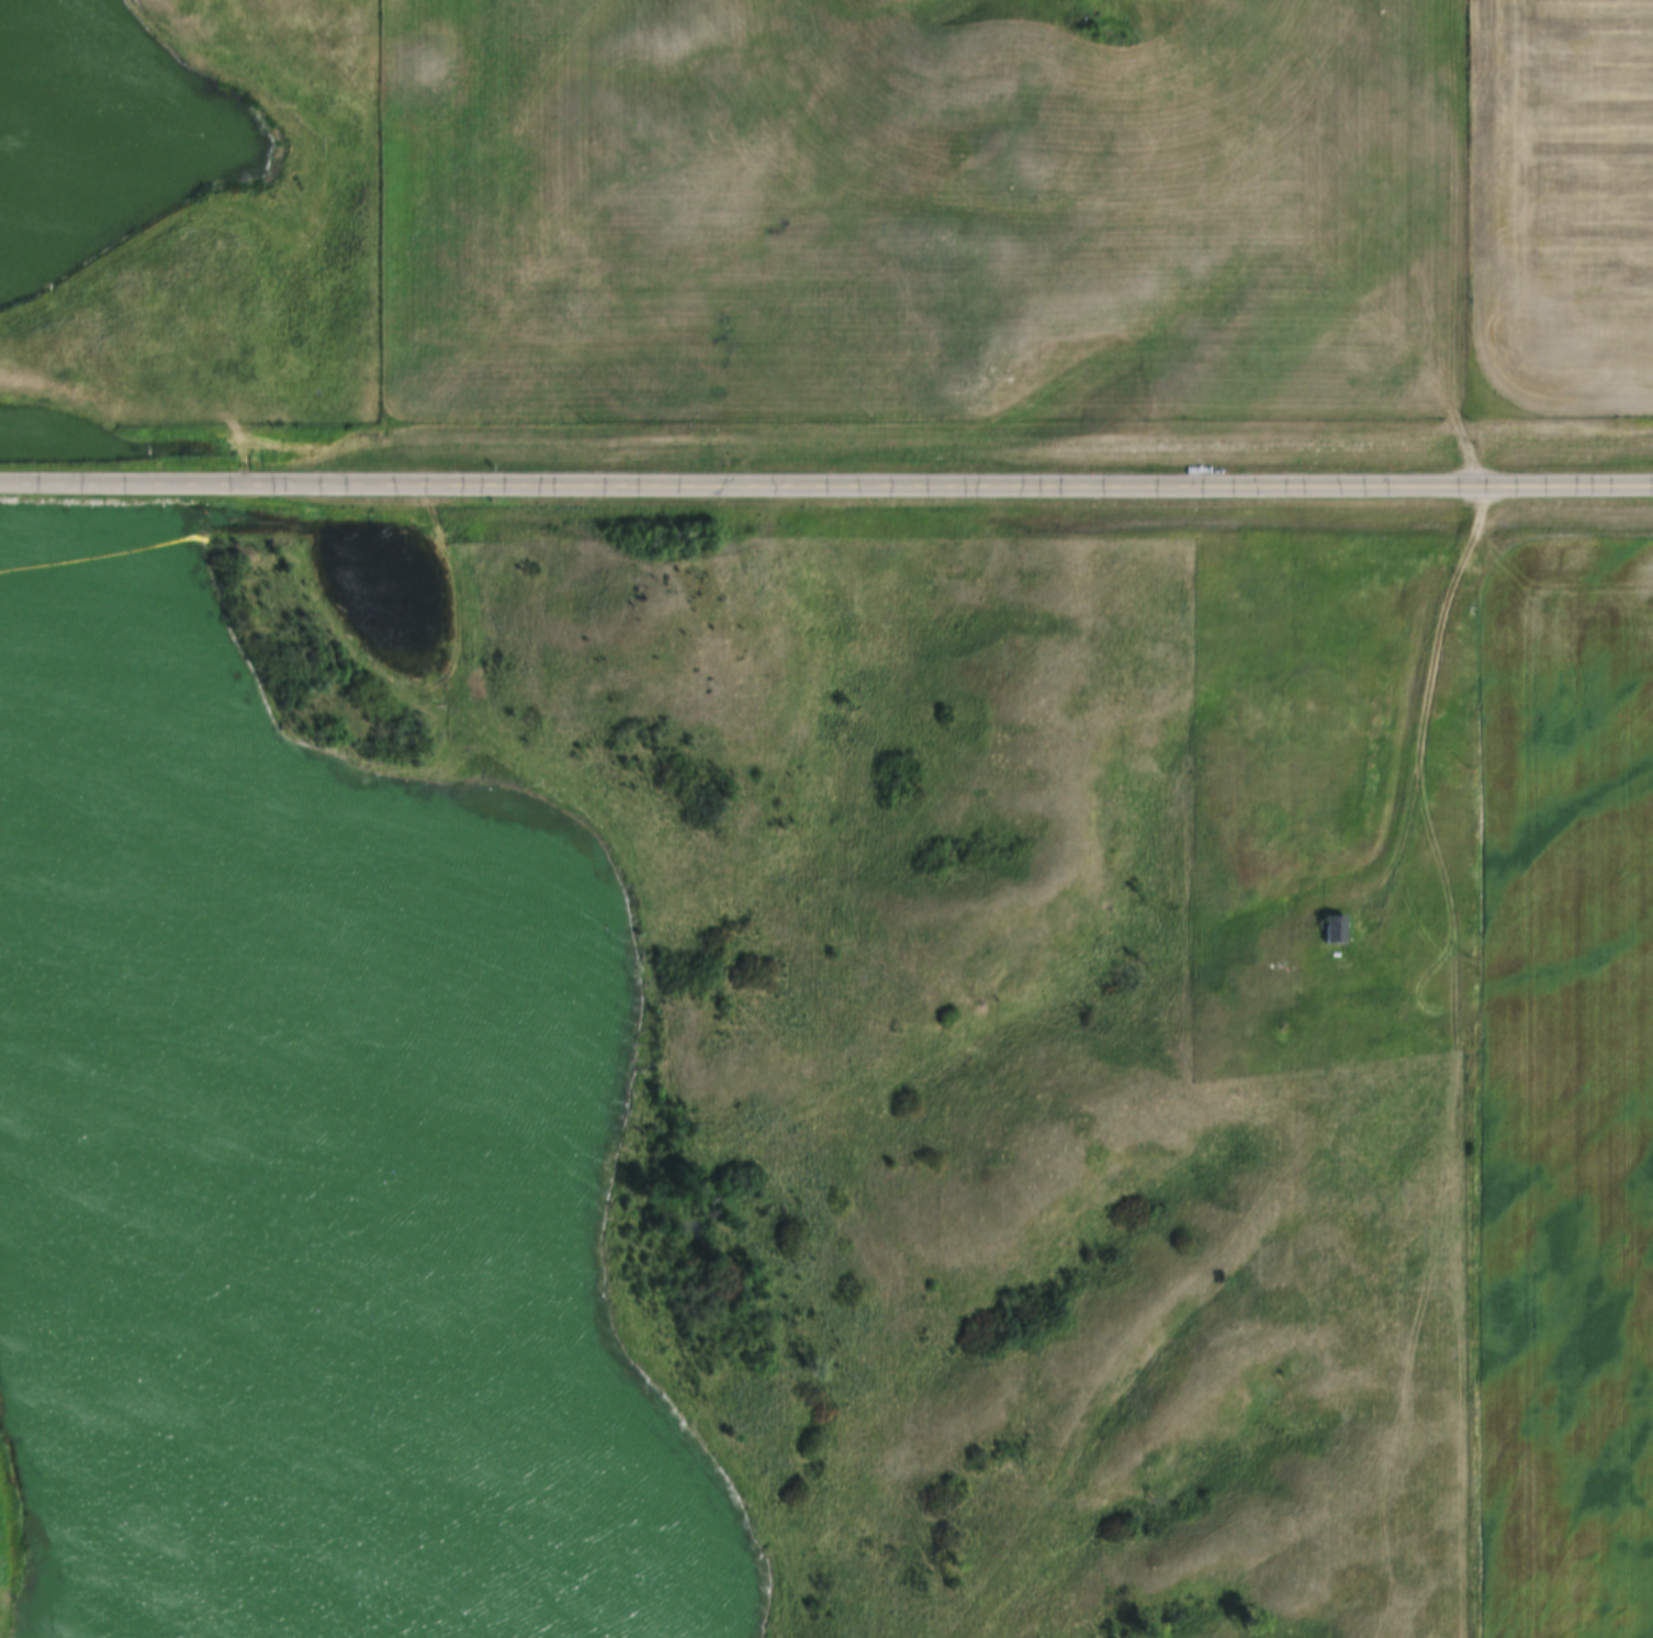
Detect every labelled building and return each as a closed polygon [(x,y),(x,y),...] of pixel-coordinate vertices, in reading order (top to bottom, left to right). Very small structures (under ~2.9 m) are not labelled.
[(1346,912),(1346,942),(1327,942),(1328,912),(1346,912)]
